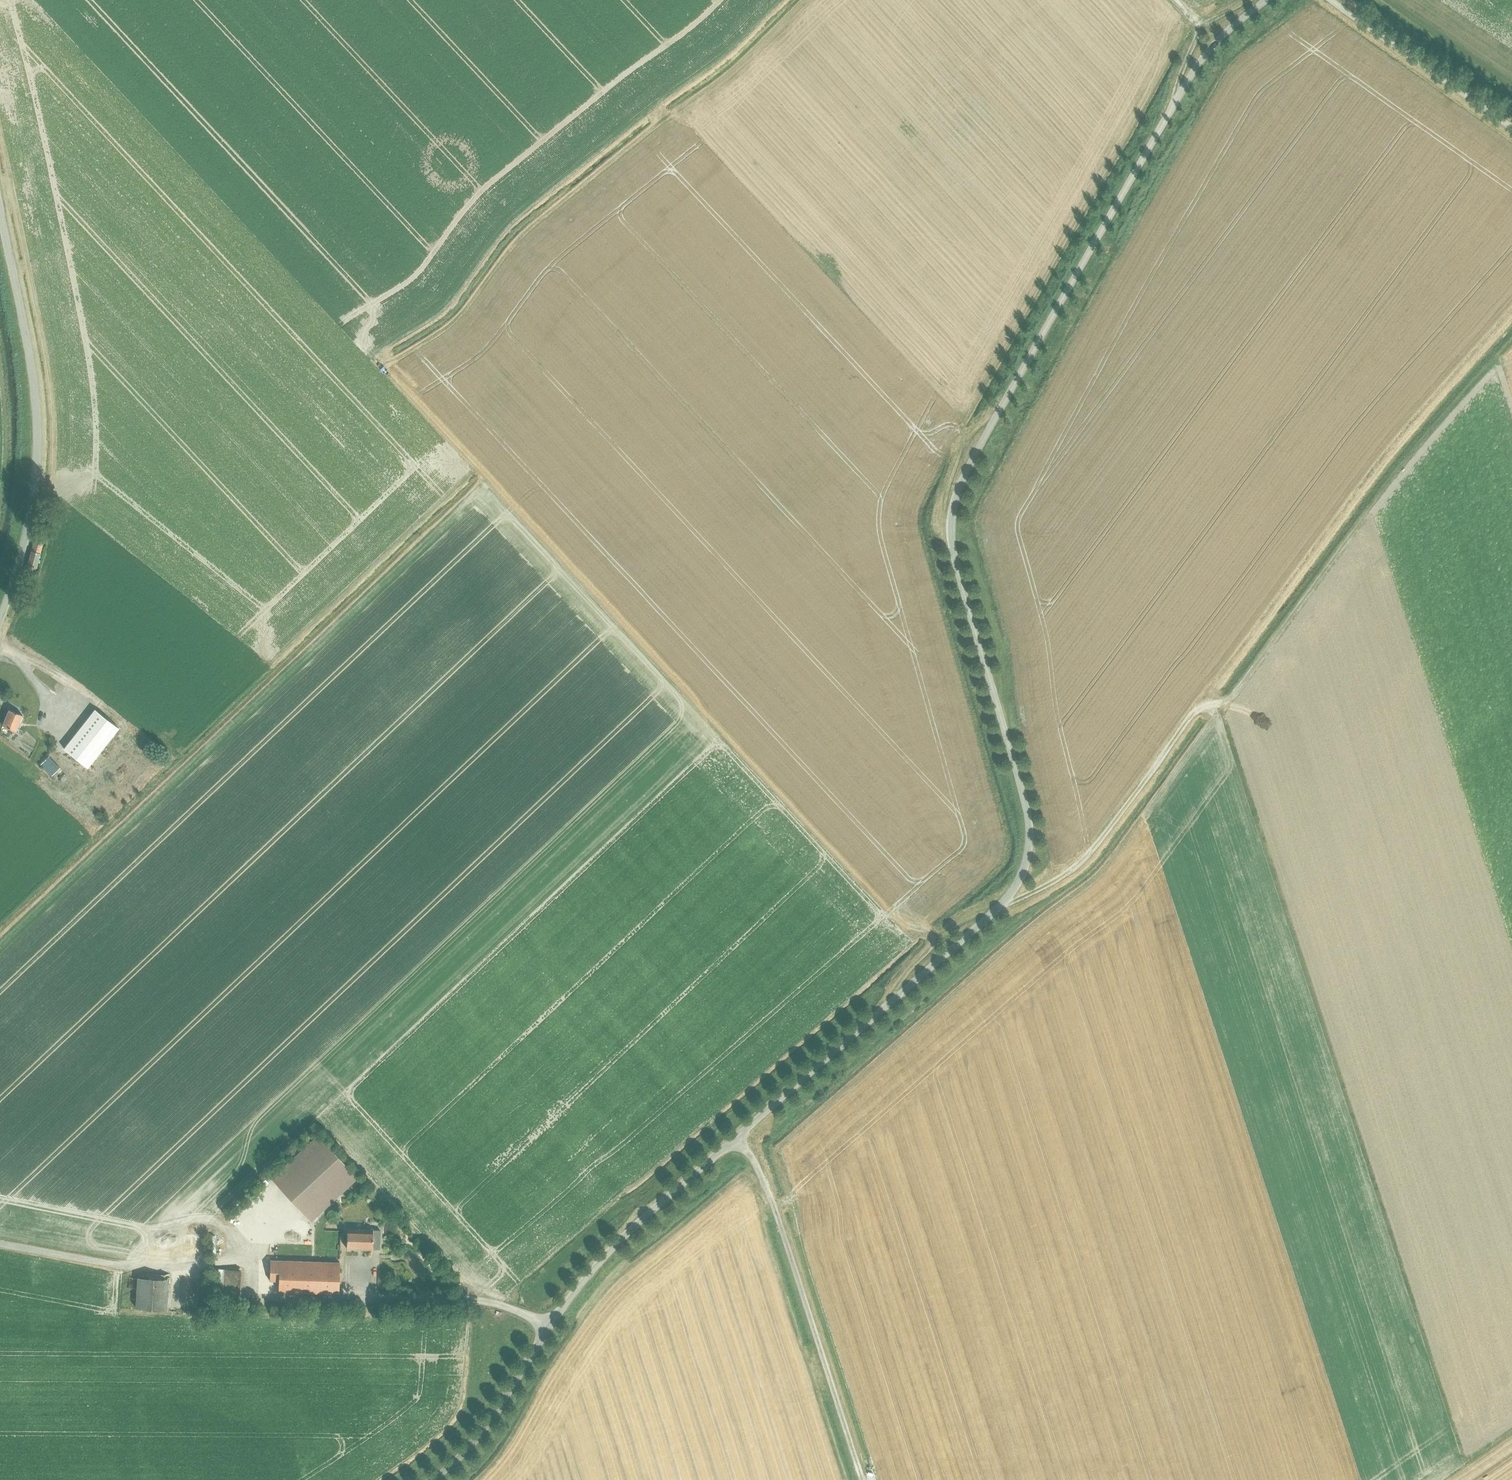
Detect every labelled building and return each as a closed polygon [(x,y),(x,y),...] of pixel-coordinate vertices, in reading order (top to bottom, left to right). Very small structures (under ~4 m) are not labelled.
[(37,567),(43,544),(34,541),(27,564),(37,567)] [(17,731),(23,716),(9,710),(3,725),(17,731)] [(96,713),(66,750),(87,767),(119,731),(96,713)] [(357,1177),(317,1134),(272,1177),(312,1219),(357,1177)] [(347,1229),(346,1248),(372,1249),(380,1249),(380,1230),(347,1229)] [(339,1293),(340,1262),(270,1260),(270,1280),(279,1281),(278,1291),(339,1293)] [(213,1266),(212,1290),(224,1291),(225,1267),(213,1266)]
